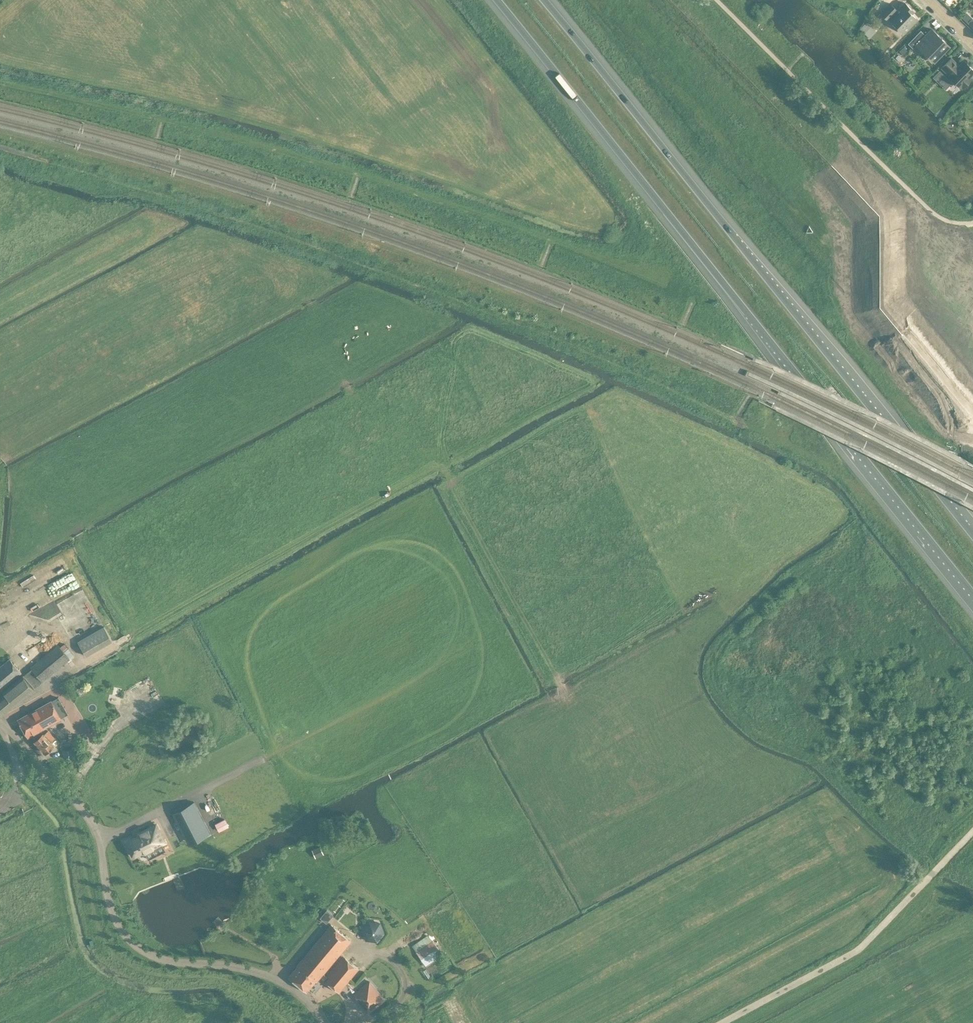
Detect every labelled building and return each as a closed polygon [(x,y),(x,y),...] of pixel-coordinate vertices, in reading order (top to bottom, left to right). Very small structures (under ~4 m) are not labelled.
[(914,12),(904,3),(898,9),(896,9),(890,3),(881,13),(888,20),(890,19),(904,33),(917,19),(912,14),(914,12)] [(866,20),(860,27),(867,33),(873,27),(866,20)] [(921,31),(908,44),(913,49),(917,45),(923,51),(924,50),(928,53),(926,54),(934,62),(949,46),(942,39),(941,40),(938,37),(939,36),(932,29),(926,35),(921,31)] [(950,76),(949,76),(960,87),(961,86),(963,88),(972,78),(970,77),(972,74),(972,69),(964,60),(958,66),(956,64),(956,63),(951,58),(942,68),(950,76)] [(940,70),(933,77),(946,89),(952,82),(940,70)] [(945,98),(939,103),(943,109),(950,103),(945,98)] [(32,578),(36,586),(69,569),(62,555),(41,565),(45,572),(32,578)] [(36,588),(43,604),(79,587),(72,571),(36,588)] [(78,642),(86,656),(112,640),(104,626),(78,642)] [(23,674),(3,691),(5,693),(0,697),(0,713),(2,715),(34,688),(69,658),(58,645),(23,674)] [(22,673),(11,659),(0,668),(0,691),(22,673)] [(128,678),(130,685),(148,679),(145,672),(128,678)] [(150,679),(133,688),(142,705),(159,696),(150,679)] [(130,709),(131,703),(116,698),(114,705),(130,709)] [(28,737),(61,718),(51,701),(18,719),(28,737)] [(38,736),(33,739),(35,741),(45,752),(54,745),(51,742),(55,738),(48,730),(44,734),(43,733),(39,737),(38,736)] [(75,747),(62,749),(64,758),(77,756),(75,747)] [(162,799),(165,807),(173,804),(171,797),(162,799)] [(176,810),(192,843),(210,833),(194,801),(176,810)] [(165,830),(172,827),(170,821),(163,824),(165,830)] [(165,842),(156,824),(138,833),(139,836),(127,842),(134,856),(142,852),(143,854),(145,853),(148,859),(165,851),(162,844),(165,842)] [(176,826),(166,830),(170,839),(180,835),(176,826)] [(328,847),(330,851),(337,847),(335,843),(328,847)] [(368,921),(361,930),(366,940),(377,942),(384,933),(380,922),(368,921)] [(311,949),(330,965),(350,940),(331,925),(311,949)] [(433,941),(432,941),(428,935),(412,946),(426,966),(442,954),(433,941)] [(330,965),(311,949),(297,965),(298,966),(289,976),(307,991),(316,980),(316,981),(320,976),(339,992),(349,980),(334,968),(327,977),(323,974),(330,965)] [(343,957),(334,968),(349,980),(358,969),(343,957)] [(369,1012),(385,999),(370,981),(354,994),(369,1012)]
